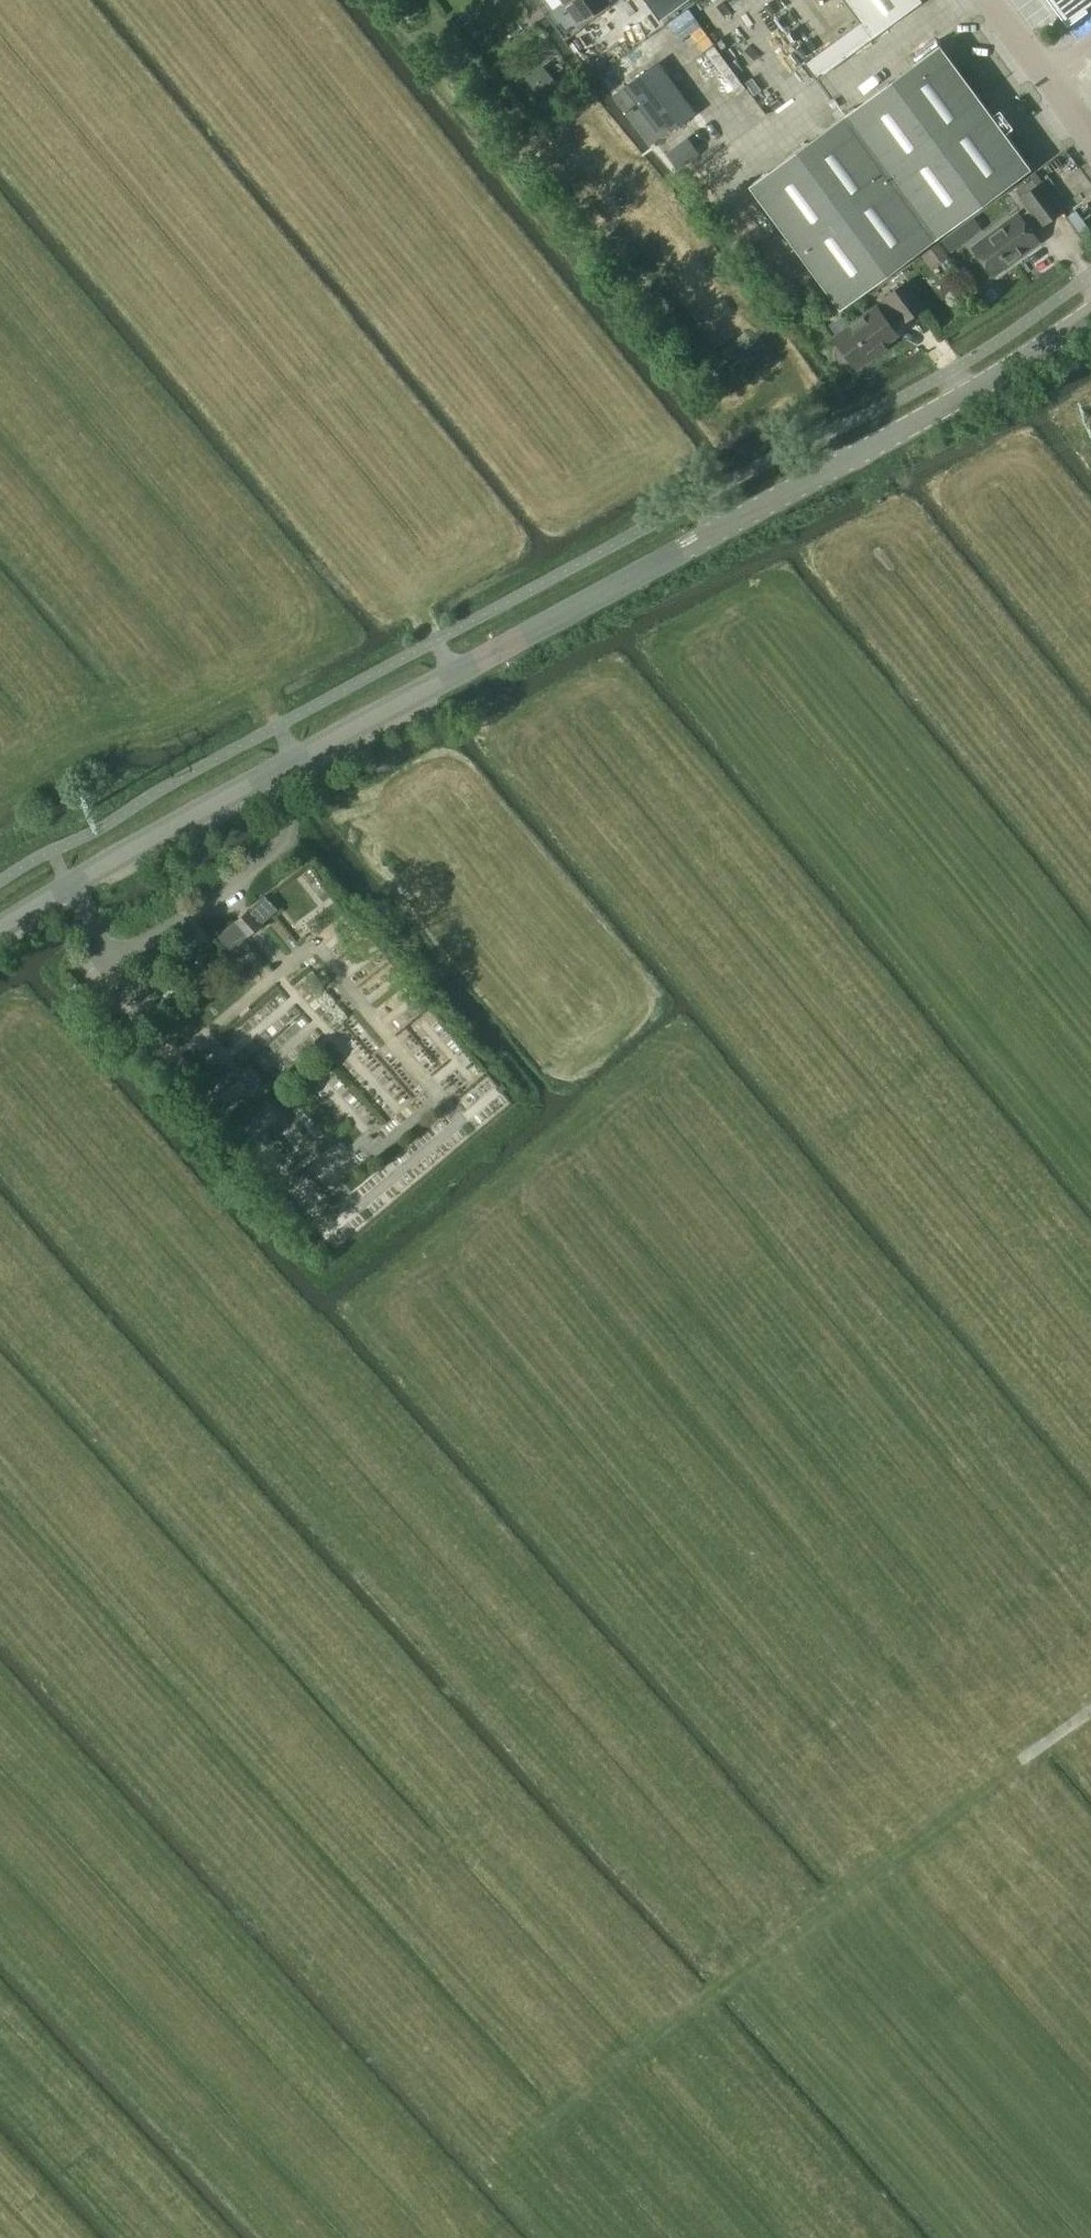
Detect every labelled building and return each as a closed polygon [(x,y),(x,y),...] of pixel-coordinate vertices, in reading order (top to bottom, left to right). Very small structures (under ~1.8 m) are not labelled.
[(592,16),(611,2),(610,0),(564,0),(582,24),(592,16)] [(662,18),(686,0),(648,0),(662,18)] [(861,22),(806,63),(817,79),(923,1),(922,0),(845,0),(861,22)] [(1069,22),(1090,6),(1090,0),(1053,0),(1069,22)] [(941,43),(845,114),(749,185),(841,309),(1032,168),(1005,130),(1009,127),(1009,124),(1002,116),(1000,115),(996,118),(941,43)] [(641,55),(609,81),(647,128),(679,103),(641,55)] [(533,74),(527,79),(543,100),(560,86),(553,77),(543,86),(533,74)] [(1063,210),(1042,181),(1021,197),(1030,209),(1021,215),(1019,212),(973,246),(994,275),(1040,241),(1032,230),(1040,223),(1042,225),(1063,210)] [(835,356),(838,360),(843,362),(848,362),(852,360),(858,368),(875,355),(873,352),(898,333),(889,320),(899,313),(905,321),(924,307),(905,282),(886,296),(887,297),(834,336),(840,344),(837,347),(835,352),(835,356)] [(989,301),(998,295),(993,287),(983,293),(989,301)] [(255,930),(279,908),(266,894),(241,915),(218,936),(232,950),(255,930)]
